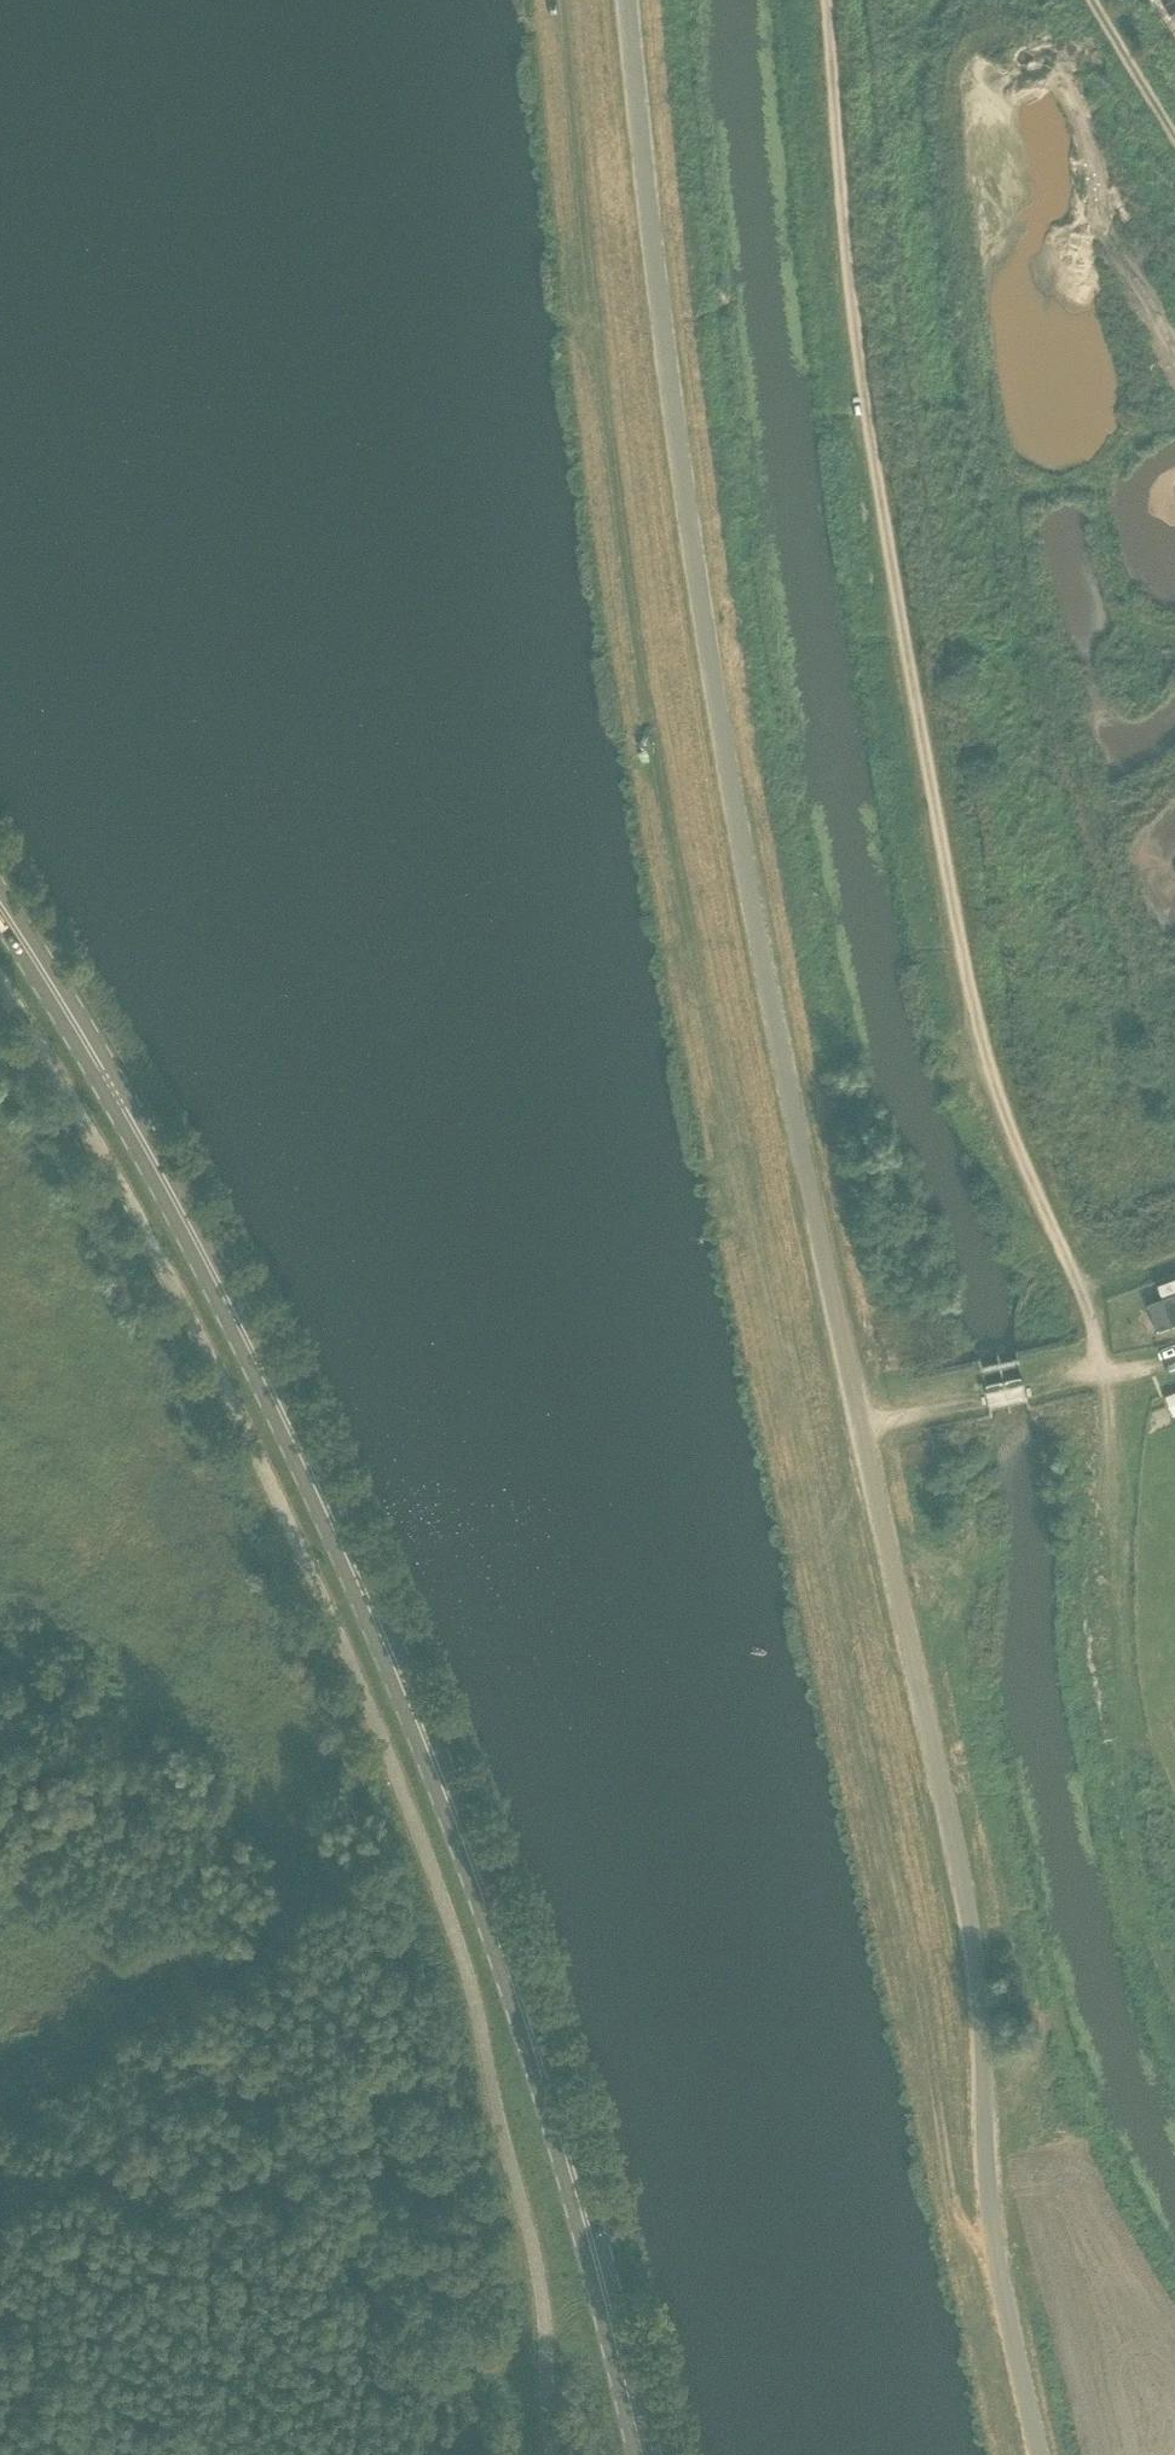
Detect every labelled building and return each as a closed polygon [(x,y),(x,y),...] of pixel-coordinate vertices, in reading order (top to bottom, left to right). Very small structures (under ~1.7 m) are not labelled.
[(1146,1303),(1156,1331),(1174,1324),(1174,1293),(1146,1303)]
